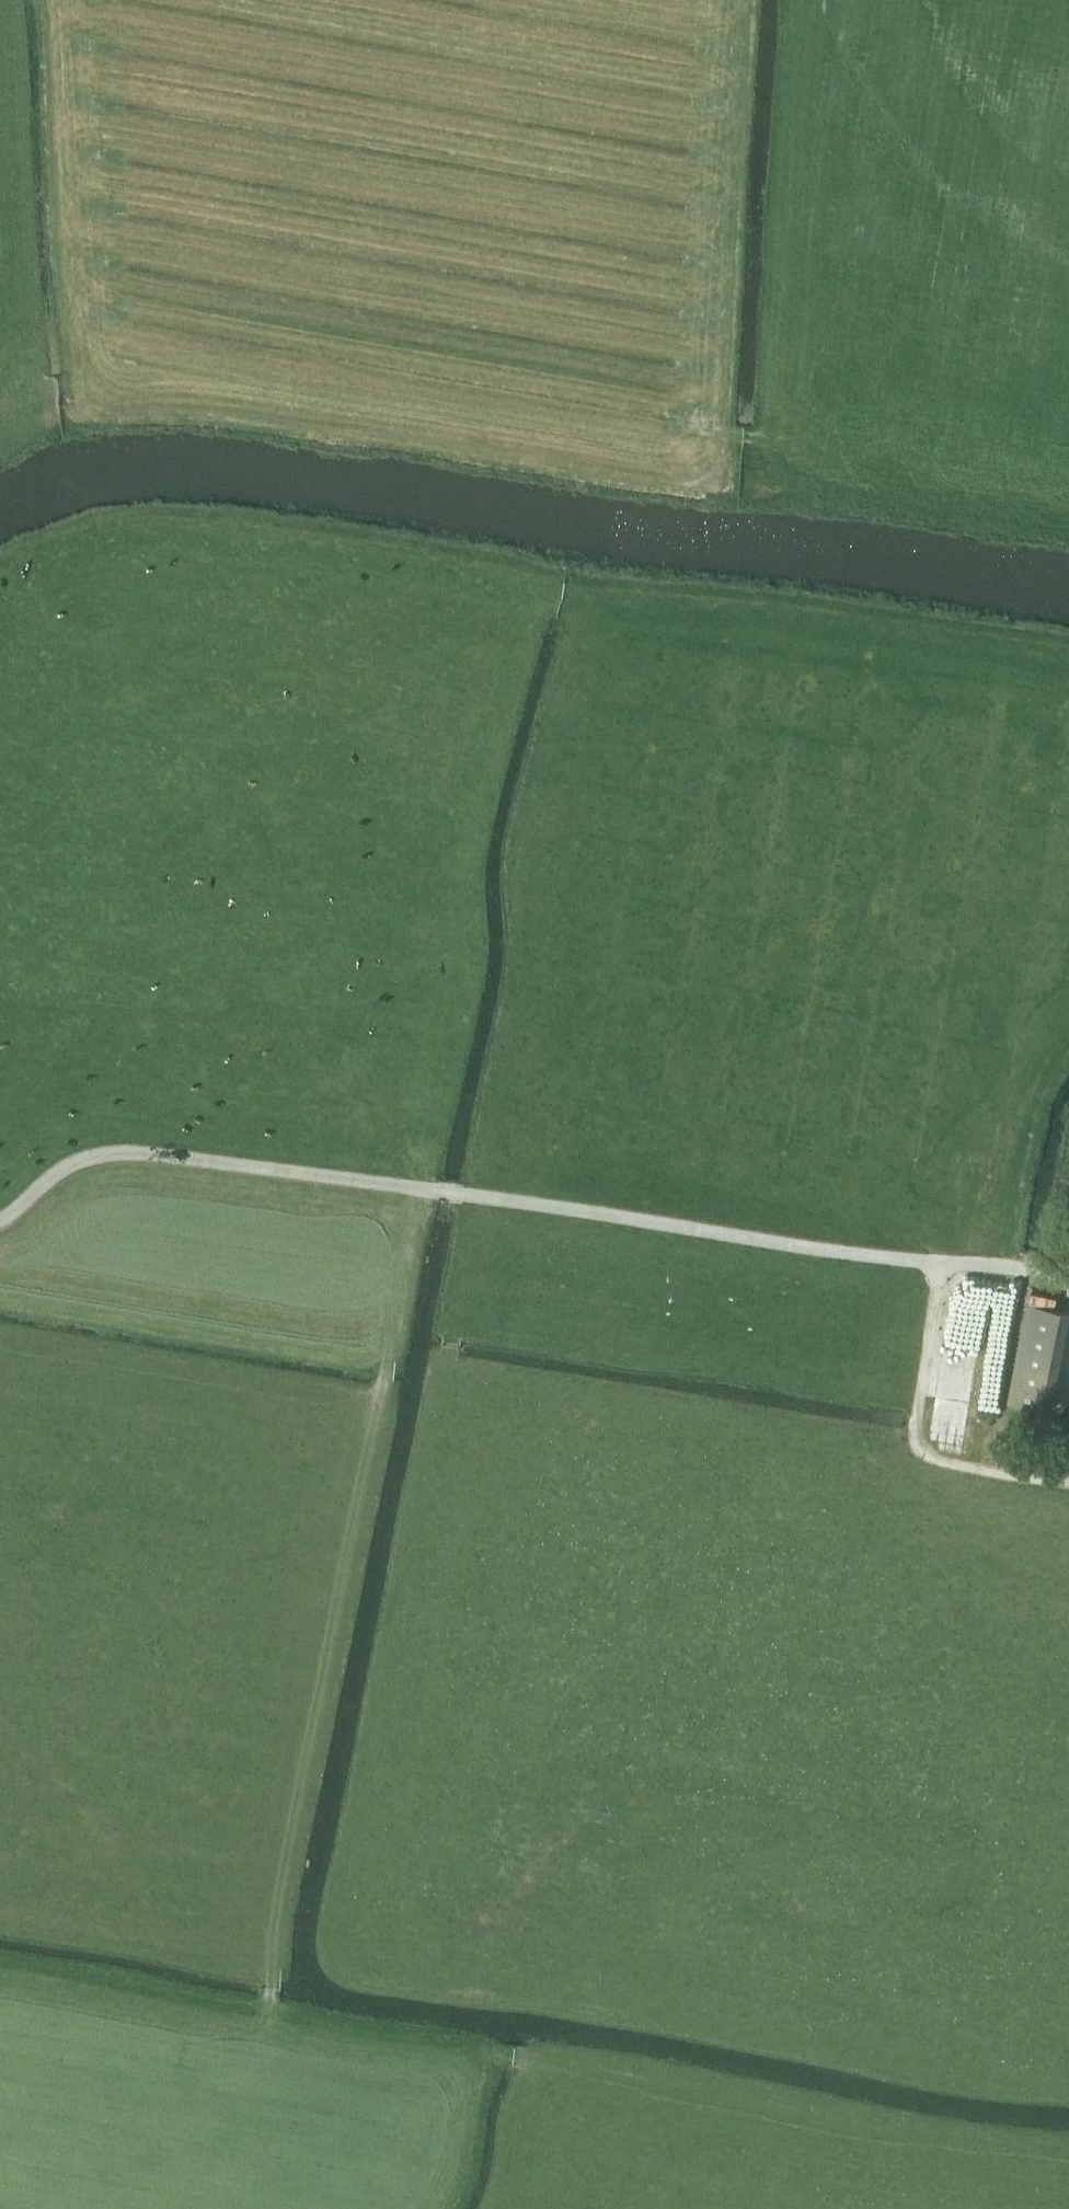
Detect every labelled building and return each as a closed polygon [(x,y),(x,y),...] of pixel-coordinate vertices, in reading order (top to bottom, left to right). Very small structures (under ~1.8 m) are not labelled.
[(933,1426),(932,1437),(964,1439),(965,1429),(933,1426)]
